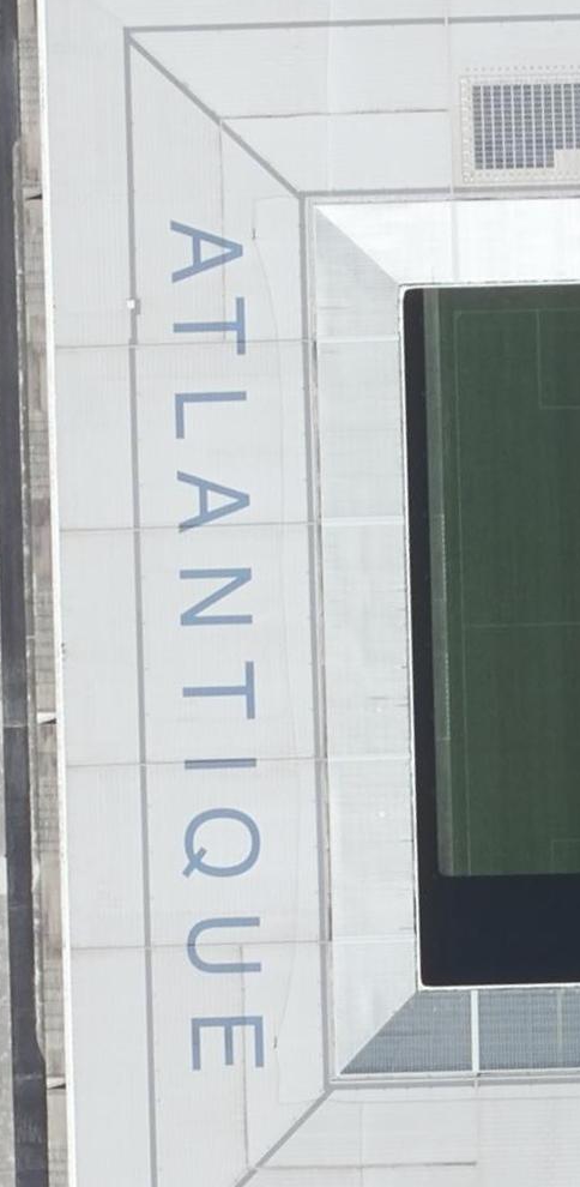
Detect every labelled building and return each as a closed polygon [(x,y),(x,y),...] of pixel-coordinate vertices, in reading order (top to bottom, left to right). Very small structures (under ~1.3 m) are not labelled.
[(22,94),(28,282),(38,667),(47,997),(52,1183),(52,1186),(579,1186),(579,1002),(457,1005),(448,1004),(441,1001),(434,998),(427,992),(422,987),(417,980),(414,972),(413,965),(395,299),(396,292),(399,282),(406,271),(413,264),(421,259),(429,256),(436,255),(579,251),(579,0),(21,0),(22,94)]
